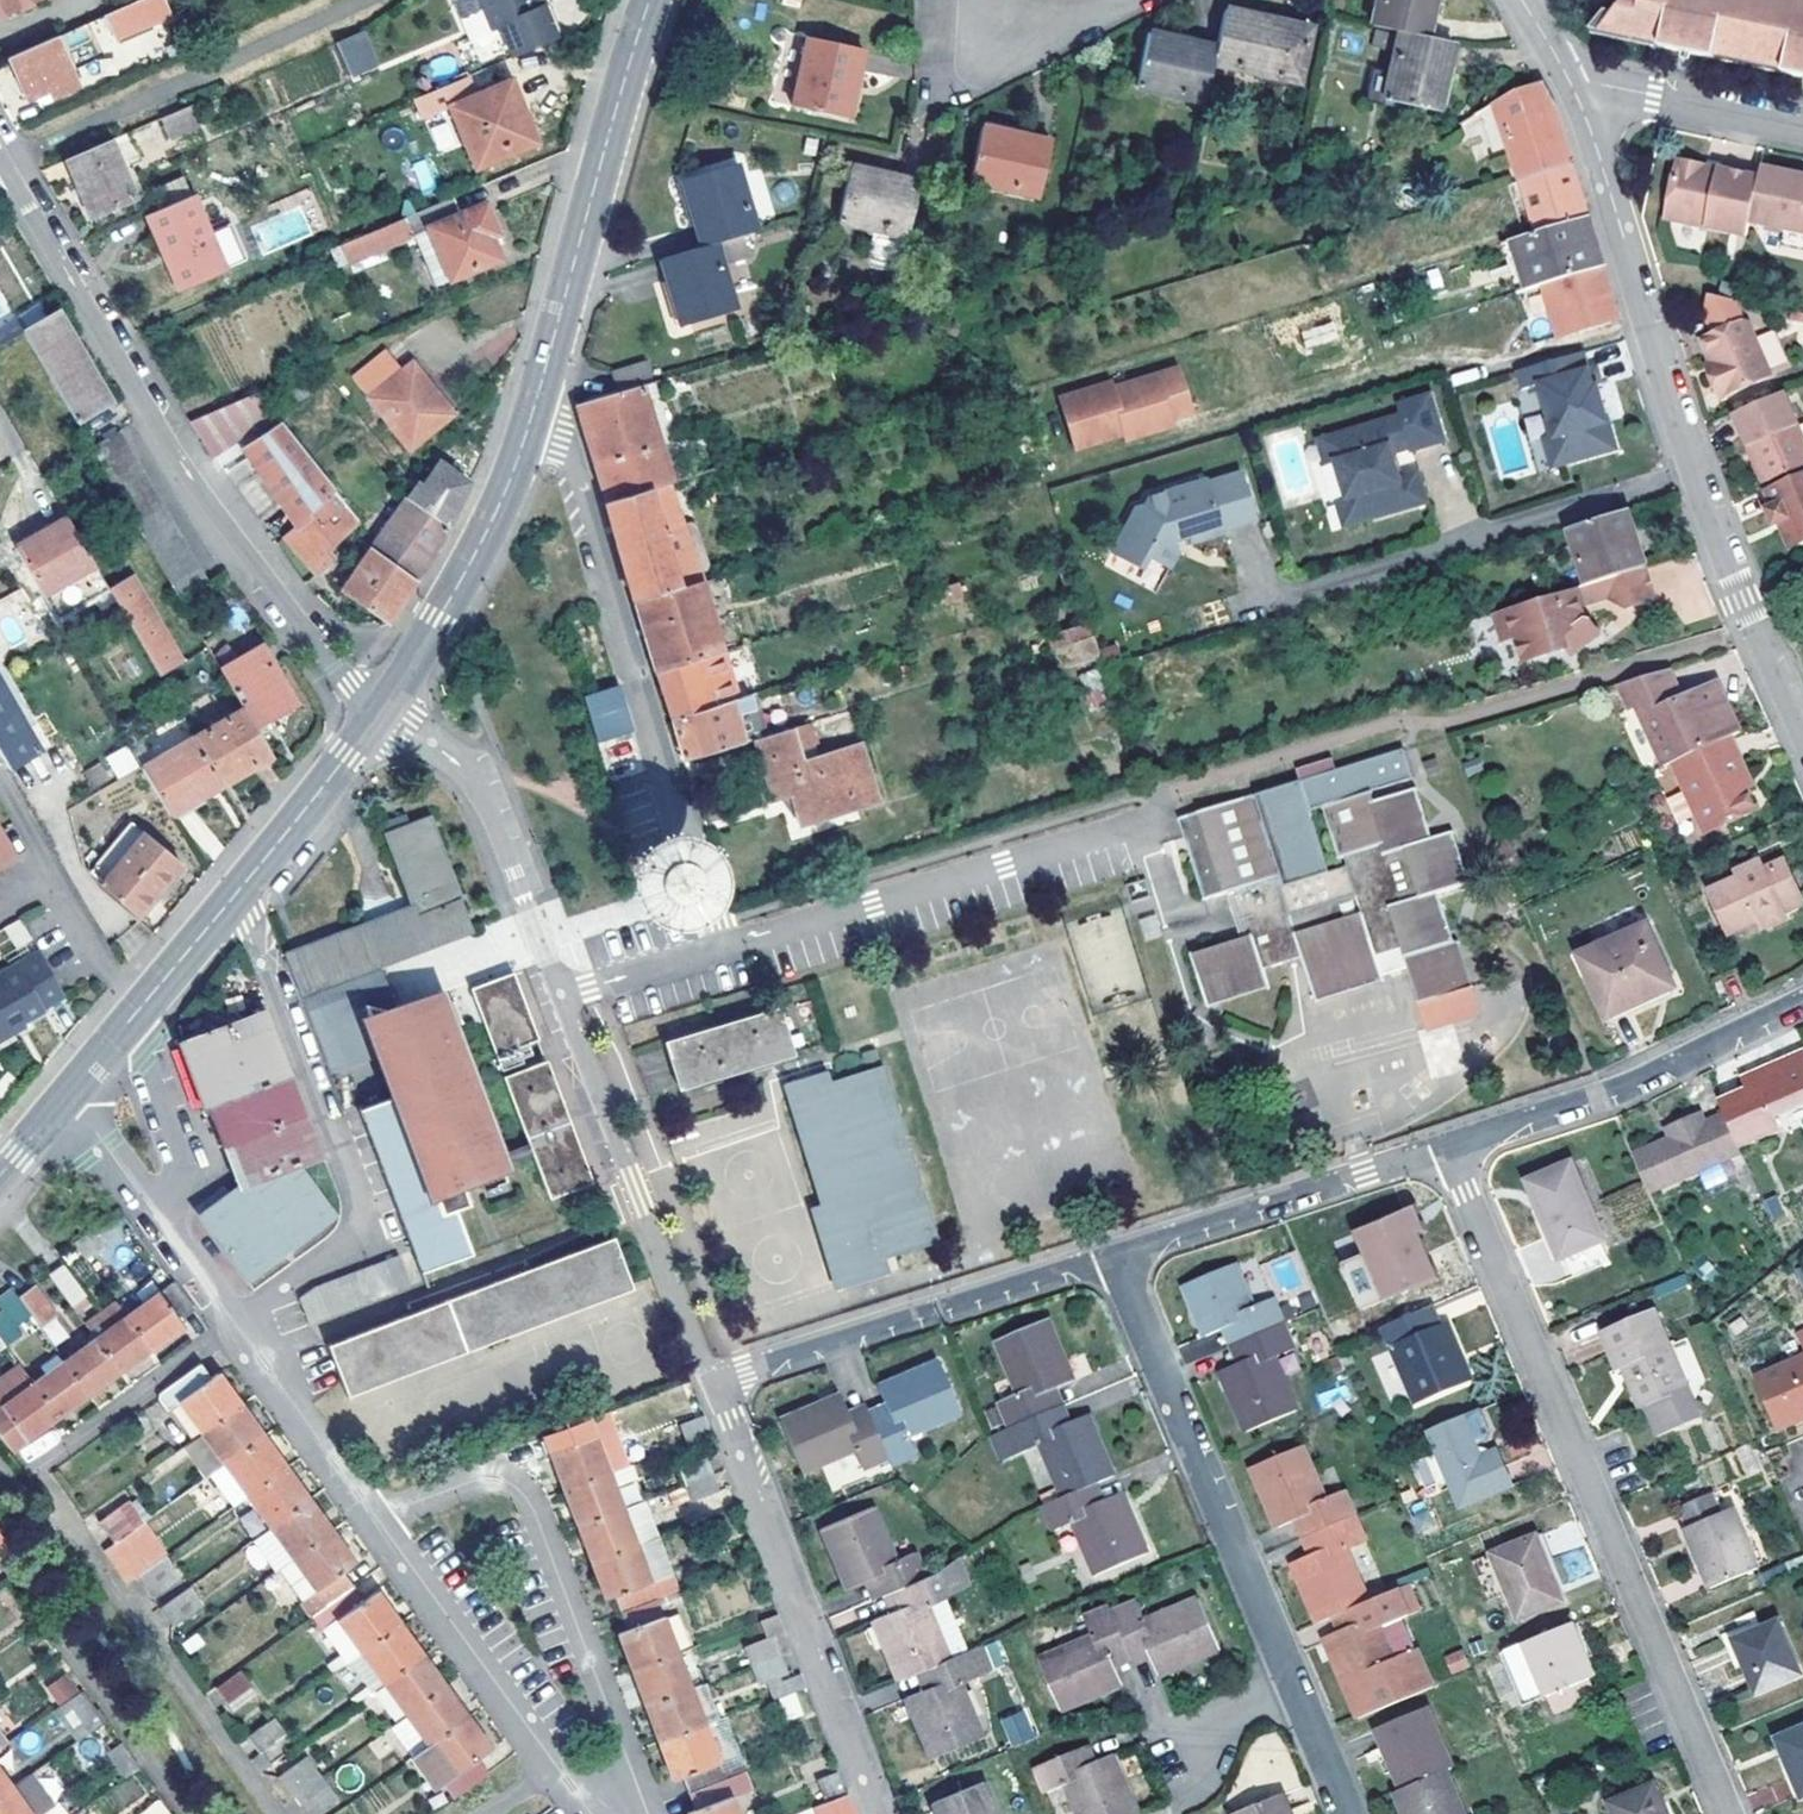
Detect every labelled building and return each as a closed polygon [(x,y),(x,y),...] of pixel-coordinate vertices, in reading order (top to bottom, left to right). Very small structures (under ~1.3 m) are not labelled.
[(40,0),(0,0),(0,18),(40,0)] [(172,17),(165,0),(139,0),(104,16),(116,41),(172,17)] [(556,38),(541,6),(536,8),(532,0),(477,0),(490,30),(498,26),(513,57),(516,55),(556,38)] [(1427,38),(1435,0),(1378,0),(1373,25),(1398,31),(1427,38)] [(1791,0),(1620,0),(1598,24),(1802,68),(1802,3),(1791,0)] [(1313,28),(1227,10),(1218,47),(1213,65),(1300,84),(1313,28)] [(1587,21),(1584,32),(1802,79),(1802,68),(1598,24),(1587,21)] [(350,77),(380,66),(365,30),(336,42),(350,77)] [(1398,31),(1384,97),(1437,109),(1452,43),(1427,38),(1398,31)] [(1213,65),(1218,47),(1149,33),(1136,87),(1204,102),(1213,65)] [(55,37),(9,58),(28,100),(50,91),(53,98),(78,86),(55,37)] [(809,40),(795,106),(848,118),(863,51),(809,40)] [(453,113),(476,167),(536,142),(510,82),(476,96),(468,77),(418,99),(428,123),(453,113)] [(1571,164),(1552,103),(1541,86),(1496,103),(1519,180),(1571,164)] [(1503,130),(1495,103),(1482,112),(1489,134),(1503,130)] [(191,105),(160,118),(170,139),(200,126),(191,105)] [(1048,141),(983,129),(972,182),(1037,196),(1048,141)] [(1503,130),(1489,134),(1499,166),(1513,161),(1503,130)] [(110,140),(66,159),(90,216),(133,198),(110,140)] [(1702,172),(1704,164),(1682,160),(1670,216),(1749,233),(1752,222),(1762,176),(1723,168),(1721,176),(1702,172)] [(1588,217),(1571,164),(1519,180),(1505,185),(1521,238),(1588,217)] [(1723,168),(1704,164),(1702,172),(1721,176),(1723,168)] [(683,181),(702,247),(716,243),(757,231),(736,166),(683,181)] [(918,183),(851,168),(841,222),(907,235),(918,183)] [(1802,234),(1802,177),(1764,169),(1762,176),(1752,222),(1783,230),(1802,234)] [(156,191),(163,208),(191,197),(184,179),(156,191)] [(163,208),(145,216),(176,290),(225,269),(194,196),(191,197),(163,208)] [(453,198),(340,246),(330,250),(338,268),(348,264),(414,235),(437,287),(501,259),(492,238),(498,235),(485,204),(460,215),(453,198)] [(1603,267),(1588,217),(1521,238),(1512,241),(1527,289),(1542,284),(1603,267)] [(1780,247),(1802,252),(1802,234),(1783,230),(1780,247)] [(702,247),(662,259),(682,326),(737,309),(716,243),(702,247)] [(1603,267),(1542,284),(1558,334),(1618,316),(1603,267)] [(1714,329),(1741,317),(1735,296),(1710,291),(1705,311),(1714,329)] [(52,316),(24,333),(76,422),(106,405),(52,316)] [(1714,329),(1702,335),(1712,359),(1728,393),(1773,373),(1748,318),(1741,317),(1714,329)] [(1585,348),(1518,368),(1524,386),(1540,381),(1551,414),(1548,415),(1553,434),(1547,436),(1555,464),(1620,444),(1611,416),(1606,418),(1602,405),(1605,400),(1599,381),(1604,380),(1598,362),(1590,365),(1585,348)] [(369,398),(400,372),(386,355),(355,379),(369,398)] [(1728,393),(1712,359),(1705,363),(1720,397),(1728,393)] [(654,382),(647,360),(612,370),(619,392),(643,385),(654,382)] [(369,398),(409,450),(410,451),(411,450),(452,414),(412,362),(400,372),(369,398)] [(1113,378),(1062,393),(1077,444),(1103,437),(1101,431),(1125,424),(1129,435),(1174,422),(1173,416),(1194,409),(1181,364),(1115,383),(1113,378)] [(308,375),(287,387),(297,403),(318,391),(308,375)] [(619,392),(576,405),(595,464),(607,503),(671,483),(673,483),(643,385),(619,392)] [(1735,411),(1751,445),(1760,440),(1765,452),(1765,462),(1772,478),(1802,463),(1802,437),(1782,391),(1735,411)] [(277,417),(259,392),(222,408),(244,438),(277,417)] [(1364,440),(1333,450),(1337,465),(1348,501),(1338,504),(1345,529),(1429,503),(1419,472),(1400,477),(1394,456),(1411,451),(1412,454),(1447,443),(1432,396),(1398,406),(1402,419),(1385,424),(1384,422),(1361,429),(1364,440)] [(193,421),(218,456),(244,438),(222,408),(193,421)] [(358,523),(310,460),(285,427),(247,453),(296,528),(283,539),(314,576),(329,562),(323,555),(358,523)] [(1361,429),(1319,442),(1327,468),(1337,465),(1333,450),(1364,440),(1361,429)] [(1767,480),(1772,478),(1765,462),(1765,452),(1760,440),(1751,445),(1767,480)] [(422,463),(411,450),(410,451),(409,450),(397,460),(411,477),(422,463)] [(455,510),(469,482),(441,462),(424,485),(420,482),(409,499),(447,527),(455,510)] [(1763,488),(1771,505),(1766,507),(1773,524),(1777,522),(1788,545),(1802,539),(1802,470),(1763,488)] [(1138,507),(1113,552),(1142,568),(1149,556),(1170,568),(1179,553),(1174,536),(1183,534),(1184,538),(1191,536),(1193,543),(1224,534),(1223,531),(1257,522),(1244,473),(1209,483),(1209,480),(1150,497),(1146,504),(1138,507)] [(683,524),(671,483),(607,503),(625,562),(637,600),(700,581),(698,573),(683,524)] [(407,498),(371,548),(414,580),(438,546),(447,527),(409,499),(407,498)] [(1629,511),(1570,529),(1587,584),(1646,566),(1629,511)] [(98,571),(67,517),(16,546),(57,617),(108,588),(98,571)] [(683,524),(698,573),(706,571),(709,565),(697,525),(691,522),(683,524)] [(342,589),(387,621),(400,601),(414,580),(371,548),(342,589)] [(108,588),(109,590),(132,576),(122,557),(98,571),(108,588)] [(1656,598),(1646,566),(1495,613),(1504,641),(1518,637),(1526,661),(1569,648),(1574,654),(1601,633),(1591,619),(1585,618),(1582,605),(1609,597),(1629,607),(1656,598)] [(182,662),(132,576),(109,590),(122,612),(159,676),(182,662)] [(700,581),(637,600),(650,641),(660,671),(722,653),(700,581)] [(1095,636),(1062,646),(1067,658),(1080,655),(1081,662),(1101,656),(1095,636)] [(260,645),(221,669),(245,709),(255,726),(293,703),(260,645)] [(674,720),(737,701),(722,653),(660,671),(667,695),(674,720)] [(1080,655),(1067,658),(1069,666),(1081,662),(1080,655)] [(27,729),(36,724),(0,663),(0,684),(27,729)] [(1087,695),(1104,687),(1095,668),(1078,675),(1087,695)] [(1728,735),(1736,732),(1713,681),(1686,694),(1676,698),(1671,686),(1663,669),(1612,685),(1621,709),(1630,706),(1659,767),(1669,762),(1728,735)] [(8,770),(39,750),(27,729),(0,684),(0,757),(8,770)] [(619,685),(583,696),(596,743),(633,732),(619,685)] [(1686,694),(1671,686),(1676,698),(1686,694)] [(750,697),(737,701),(674,720),(680,738),(687,760),(745,743),(736,716),(754,710),(750,697)] [(222,786),(273,756),(255,726),(245,709),(194,738),(222,786)] [(776,733),(755,739),(772,799),(791,794),(801,823),(880,799),(863,744),(805,762),(794,728),(776,733)] [(633,732),(596,743),(609,784),(645,773),(633,732)] [(1728,735),(1669,762),(1702,832),(1752,809),(1743,789),(1729,757),(1737,753),(1728,735)] [(171,816),(222,786),(194,738),(143,768),(171,816)] [(126,748),(108,758),(118,776),(136,766),(126,748)] [(1466,883),(1451,833),(1429,840),(1402,753),(1182,822),(1206,899),(1225,893),(1240,942),(1194,956),(1210,1005),(1268,987),(1263,971),(1302,958),(1315,998),(1411,968),(1423,1001),(1463,989),(1449,943),(1433,893),(1466,883)] [(1729,757),(1743,789),(1751,786),(1737,753),(1729,757)] [(100,762),(85,771),(94,787),(109,778),(100,762)] [(414,907),(287,955),(329,1067),(379,1049),(395,1093),(359,1107),(425,1275),(475,1255),(458,1211),(472,1206),(463,1185),(503,1169),(502,1166),(498,1156),(449,1030),(463,1025),(455,1002),(439,1008),(409,1018),(401,1021),(397,1011),(381,965),(472,930),(429,816),(386,832),(414,907)] [(90,872),(103,883),(144,834),(132,825),(90,872)] [(0,832),(0,864),(14,857),(0,832)] [(180,863),(144,834),(103,883),(101,885),(137,915),(180,863)] [(1512,843),(1509,836),(1498,841),(1501,848),(1512,843)] [(1519,859),(1512,843),(1501,848),(1509,864),(1519,859)] [(1735,865),(1738,873),(1763,862),(1760,854),(1735,865)] [(1756,917),(1754,912),(1781,900),(1784,908),(1802,900),(1802,895),(1785,856),(1765,865),(1763,862),(1738,873),(1711,884),(1731,928),(1756,917)] [(663,903),(671,906),(679,905),(686,901),(691,895),(694,887),(693,879),(689,871),(682,866),(675,864),(666,865),(659,869),(654,875),(652,883),(653,891),(657,898),(663,903)] [(1145,879),(1125,885),(1131,903),(1150,897),(1145,879)] [(1786,914),(1784,908),(1781,900),(1754,912),(1756,917),(1761,926),(1786,914)] [(1138,920),(1145,940),(1161,934),(1154,914),(1138,920)] [(20,918),(5,927),(14,944),(30,935),(20,918)] [(1672,988),(1645,926),(1581,954),(1608,1017),(1672,988)] [(0,975),(0,1038),(14,1030),(12,1026),(23,1020),(43,1008),(42,1006),(63,994),(40,953),(0,975)] [(539,1039),(514,972),(470,988),(495,1056),(539,1039)] [(1463,989),(1423,1001),(1432,1026),(1471,1015),(1463,989)] [(435,997),(397,1011),(401,1021),(409,1018),(439,1008),(435,997)] [(793,1055),(779,1011),(664,1047),(677,1089),(793,1055)] [(209,1106),(287,1076),(263,1012),(180,1043),(188,1069),(191,1076),(202,1108),(209,1106)] [(23,1020),(12,1026),(14,1030),(25,1024),(23,1020)] [(1802,1105),(1802,1054),(1740,1081),(1745,1092),(1717,1104),(1723,1116),(1737,1147),(1777,1129),(1772,1118),(1802,1105)] [(592,1182),(547,1060),(505,1076),(530,1143),(534,1154),(550,1198),(592,1182)] [(936,1243),(882,1067),(829,1082),(826,1073),(784,1086),(820,1206),(811,1210),(836,1290),(889,1274),(885,1260),(936,1243)] [(220,1136),(223,1144),(302,1115),(287,1076),(209,1106),(216,1124),(220,1136)] [(1649,1196),(1740,1155),(1737,1147),(1723,1116),(1706,1124),(1700,1112),(1676,1124),(1681,1134),(1670,1139),(1632,1156),(1649,1196)] [(239,1187),(295,1165),(318,1156),(302,1115),(223,1144),(229,1162),(239,1187)] [(1681,1134),(1676,1124),(1666,1129),(1670,1139),(1681,1134)] [(530,1143),(498,1156),(502,1166),(534,1154),(530,1143)] [(333,1216),(295,1165),(239,1187),(237,1187),(218,1201),(199,1215),(223,1247),(247,1278),(333,1216)] [(1602,1241),(1570,1165),(1526,1183),(1559,1259),(1565,1257),(1598,1243),(1602,1241)] [(1420,1229),(1413,1212),(1359,1235),(1367,1256),(1343,1266),(1361,1310),(1434,1280),(1414,1231),(1420,1229)] [(633,1288),(613,1236),(329,1345),(343,1381),(348,1395),(633,1288)] [(1598,1243),(1565,1257),(1574,1277),(1607,1263),(1598,1243)] [(390,1259),(401,1287),(410,1283),(399,1256),(390,1259)] [(390,1259),(372,1266),(383,1294),(401,1287),(390,1259)] [(63,1266),(51,1275),(72,1305),(85,1295),(63,1266)] [(355,1272),(365,1300),(383,1294),(372,1266),(355,1272)] [(1204,1337),(1222,1330),(1237,1323),(1244,1340),(1281,1325),(1270,1301),(1251,1309),(1233,1266),(1183,1287),(1204,1337)] [(355,1272),(337,1279),(347,1307),(365,1300),(355,1272)] [(318,1286),(329,1314),(347,1307),(337,1279),(318,1286)] [(173,1282),(128,1315),(151,1348),(183,1324),(180,1320),(193,1309),(173,1282)] [(19,1296),(23,1302),(41,1326),(55,1314),(34,1286),(19,1296)] [(309,1322),(329,1314),(318,1286),(299,1297),(309,1322)] [(23,1302),(19,1296),(12,1287),(0,1296),(0,1307),(2,1310),(0,1312),(0,1335),(7,1345),(23,1333),(8,1313),(23,1302)] [(86,1324),(96,1339),(120,1371),(151,1348),(128,1315),(117,1301),(86,1324)] [(1438,1328),(1429,1308),(1382,1328),(1413,1402),(1468,1379),(1445,1325),(1438,1328)] [(1686,1388),(1654,1315),(1601,1337),(1615,1372),(1622,1369),(1638,1408),(1644,1406),(1686,1388)] [(1045,1321),(997,1342),(1019,1395),(1000,1404),(1010,1429),(1045,1414),(1038,1397),(1054,1391),(1072,1384),(1045,1321)] [(1237,1323),(1222,1330),(1229,1347),(1244,1340),(1237,1323)] [(1292,1352),(1281,1325),(1244,1340),(1251,1358),(1236,1364),(1219,1371),(1244,1432),(1295,1411),(1274,1360),(1292,1352)] [(96,1339),(66,1361),(90,1393),(120,1371),(96,1339)] [(1244,1340),(1229,1347),(1236,1364),(1251,1358),(1244,1340)] [(1757,1379),(1778,1429),(1802,1418),(1802,1359),(1757,1379)] [(66,1361),(35,1384),(59,1416),(90,1393),(66,1361)] [(876,1388),(884,1408),(890,1422),(874,1429),(886,1459),(888,1464),(916,1453),(908,1435),(958,1414),(936,1362),(876,1388)] [(6,1442),(20,1432),(27,1439),(59,1416),(35,1384),(21,1364),(0,1380),(0,1434),(6,1442)] [(179,1403),(201,1433),(240,1405),(218,1375),(211,1379),(199,1364),(157,1394),(169,1409),(179,1403)] [(1686,1388),(1644,1406),(1654,1430),(1696,1412),(1686,1388)] [(1061,1407),(1054,1391),(1038,1397),(1045,1414),(1061,1407)] [(853,1430),(847,1415),(839,1396),(779,1420),(799,1472),(853,1450),(861,1469),(886,1459),(874,1429),(871,1423),(853,1430)] [(224,1464),(262,1436),(240,1405),(201,1433),(224,1464)] [(853,1430),(871,1423),(868,1414),(865,1407),(847,1415),(853,1430)] [(1061,1407),(1045,1414),(1053,1431),(1068,1425),(1061,1407)] [(871,1423),(874,1429),(890,1422),(884,1408),(868,1414),(871,1423)] [(1463,1418),(1475,1446),(1486,1441),(1489,1434),(1479,1411),(1463,1418)] [(564,1490),(609,1473),(595,1435),(614,1427),(609,1412),(554,1432),(561,1449),(551,1453),(564,1490)] [(689,1442),(711,1434),(704,1414),(682,1423),(689,1442)] [(1010,1429),(991,1437),(1001,1462),(1040,1446),(1062,1499),(1079,1492),(1094,1485),(1112,1477),(1086,1417),(1068,1425),(1053,1431),(1045,1414),(1010,1429)] [(1475,1446),(1463,1418),(1428,1432),(1460,1509),(1511,1488),(1496,1451),(1480,1458),(1475,1446)] [(595,1435),(609,1473),(629,1465),(614,1427),(595,1435)] [(224,1464),(247,1496),(286,1468),(262,1436),(224,1464)] [(1322,1500),(1301,1449),(1251,1469),(1275,1529),(1294,1521),(1310,1514),(1318,1533),(1353,1519),(1341,1492),(1322,1500)] [(705,1458),(681,1467),(687,1485),(711,1476),(705,1458)] [(851,1480),(840,1458),(820,1468),(831,1490),(851,1480)] [(229,1509),(247,1496),(224,1464),(205,1478),(229,1509)] [(270,1527),(308,1500),(286,1468),(247,1496),(270,1527)] [(564,1490),(578,1526),(623,1509),(609,1473),(564,1490)] [(717,1493),(711,1476),(687,1485),(693,1502),(717,1493)] [(1094,1485),(1079,1492),(1087,1510),(1102,1503),(1094,1485)] [(1121,1495),(1102,1503),(1087,1510),(1079,1492),(1062,1499),(1043,1507),(1054,1532),(1073,1525),(1094,1576),(1146,1554),(1121,1495)] [(1688,1528),(1718,1515),(1709,1495),(1679,1507),(1688,1528)] [(293,1559),(331,1532),(308,1500),(270,1527),(293,1559)] [(578,1526),(592,1562),(637,1545),(658,1537),(645,1500),(623,1509),(578,1526)] [(100,1522),(115,1544),(144,1523),(127,1501),(100,1522)] [(1409,1513),(1423,1533),(1436,1524),(1422,1504),(1409,1513)] [(899,1590),(923,1580),(912,1554),(894,1561),(872,1509),(821,1531),(846,1591),(865,1583),(881,1576),(889,1594),(899,1590)] [(1757,1570),(1732,1510),(1718,1515),(1688,1528),(1684,1530),(1709,1589),(1757,1570)] [(1310,1514),(1294,1521),(1302,1540),(1318,1533),(1310,1514)] [(1363,1544),(1353,1519),(1318,1533),(1325,1550),(1309,1556),(1291,1564),(1317,1625),(1335,1618),(1351,1611),(1367,1604),(1344,1552),(1363,1544)] [(115,1544),(137,1575),(166,1555),(144,1523),(115,1544)] [(270,1527),(255,1538),(278,1571),(280,1569),(293,1559),(270,1527)] [(316,1591),(304,1601),(314,1616),(355,1587),(344,1572),(354,1563),(331,1532),(293,1559),(316,1591)] [(1318,1533),(1302,1540),(1309,1556),(1325,1550),(1318,1533)] [(652,1584),(673,1576),(658,1537),(637,1545),(652,1584)] [(1561,1602),(1536,1538),(1491,1555),(1517,1620),(1561,1602)] [(678,1590),(673,1576),(652,1584),(637,1545),(592,1562),(606,1600),(615,1596),(621,1611),(678,1590)] [(180,1576),(166,1555),(137,1575),(153,1596),(180,1576)] [(280,1569),(304,1601),(316,1591),(293,1559),(280,1569)] [(944,1600),(934,1575),(923,1580),(899,1590),(905,1606),(890,1613),(872,1620),(898,1682),(916,1674),(932,1667),(949,1661),(926,1607),(944,1600)] [(881,1576),(865,1583),(872,1601),(883,1597),(889,1594),(881,1576)] [(203,1602),(191,1584),(160,1606),(173,1623),(203,1602)] [(1420,1610),(1410,1586),(1367,1604),(1351,1611),(1356,1625),(1341,1631),(1324,1639),(1357,1719),(1432,1687),(1414,1645),(1412,1646),(1401,1618),(1420,1610)] [(338,1620),(362,1653),(400,1625),(376,1592),(365,1601),(355,1587),(314,1616),(324,1629),(338,1620)] [(633,1669),(676,1652),(659,1606),(680,1597),(678,1590),(621,1611),(628,1629),(620,1633),(633,1669)] [(889,1594),(883,1597),(890,1613),(905,1606),(899,1590),(889,1594)] [(1136,1602),(1111,1613),(1125,1646),(1126,1650),(1144,1643),(1151,1659),(1159,1678),(1218,1652),(1196,1599),(1144,1620),(1136,1602)] [(1122,1686),(1114,1667),(1108,1653),(1125,1646),(1111,1613),(1108,1608),(1084,1618),(1092,1638),(1040,1660),(1062,1712),(1122,1686)] [(1335,1618),(1341,1631),(1356,1625),(1351,1611),(1335,1618)] [(776,1639),(787,1633),(779,1612),(760,1619),(767,1637),(746,1648),(753,1665),(782,1654),(776,1639)] [(329,1663),(336,1672),(350,1661),(362,1653),(338,1620),(324,1629),(342,1653),(329,1663)] [(1800,1675),(1778,1623),(1732,1641),(1754,1694),(1800,1675)] [(383,1682),(421,1654),(400,1625),(362,1653),(383,1682)] [(1554,1715),(1578,1705),(1570,1687),(1587,1680),(1591,1679),(1570,1625),(1522,1645),(1544,1699),(1546,1698),(1554,1715)] [(1133,1666),(1151,1659),(1144,1643),(1126,1650),(1131,1661),(1133,1666)] [(676,1652),(690,1689),(704,1684),(690,1646),(676,1652)] [(1114,1667),(1131,1661),(1126,1650),(1125,1646),(1108,1653),(1114,1667)] [(1462,1649),(1443,1656),(1450,1674),(1469,1666),(1462,1649)] [(633,1669),(646,1705),(690,1689),(676,1652),(633,1669)] [(350,1661),(367,1683),(372,1690),(383,1682),(362,1653),(350,1661)] [(977,1677),(967,1653),(949,1661),(932,1667),(939,1685),(923,1692),(905,1700),(931,1759),(981,1739),(958,1685),(977,1677)] [(383,1682),(407,1714),(445,1686),(421,1654),(383,1682)] [(768,1678),(777,1675),(788,1671),(782,1654),(753,1665),(759,1682),(768,1678)] [(932,1667),(916,1674),(923,1692),(939,1685),(932,1667)] [(238,1670),(216,1686),(234,1712),(256,1695),(238,1670)] [(66,1672),(44,1687),(57,1706),(79,1691),(66,1672)] [(807,1686),(802,1673),(779,1681),(770,1684),(775,1698),(807,1686)] [(770,1684),(779,1681),(777,1675),(768,1678),(770,1684)] [(1594,1698),(1587,1680),(1570,1687),(1578,1705),(1594,1698)] [(361,1698),(372,1690),(367,1683),(356,1693),(361,1698)] [(646,1705),(660,1741),(704,1724),(720,1718),(707,1683),(704,1684),(690,1689),(646,1705)] [(430,1746),(468,1718),(445,1686),(407,1714),(430,1746)] [(865,1707),(899,1701),(896,1686),(863,1692),(865,1707)] [(79,1692),(56,1709),(78,1742),(107,1721),(99,1709),(94,1713),(79,1692)] [(1446,1773),(1451,1770),(1425,1709),(1373,1731),(1399,1793),(1446,1773)] [(1011,1749),(1037,1738),(1025,1710),(999,1720),(1011,1749)] [(389,1727),(413,1758),(430,1746),(407,1714),(389,1727)] [(720,1718),(704,1724),(722,1771),(742,1763),(725,1716),(720,1718)] [(285,1734),(274,1718),(248,1737),(259,1753),(251,1759),(261,1771),(272,1763),(264,1751),(285,1734)] [(491,1749),(468,1718),(430,1746),(413,1758),(436,1789),(445,1783),(455,1797),(489,1772),(479,1758),(491,1749)] [(722,1771),(704,1724),(660,1741),(674,1779),(684,1776),(690,1792),(745,1771),(742,1763),(722,1771)] [(1775,1740),(1800,1798),(1802,1797),(1802,1729),(1775,1740)] [(108,1755),(124,1778),(140,1767),(123,1744),(108,1755)] [(12,1788),(26,1778),(3,1746),(0,1748),(0,1771),(12,1788)] [(1078,1772),(1093,1766),(1086,1748),(1071,1754),(1078,1772)] [(1071,1754),(1036,1769),(1046,1795),(1065,1787),(1076,1813),(1137,1813),(1112,1758),(1093,1766),(1078,1772),(1071,1754)] [(321,1778),(306,1757),(281,1776),(295,1797),(321,1778)] [(12,1788),(0,1771),(0,1796),(12,1788)] [(731,1797),(752,1789),(745,1771),(690,1792),(697,1809),(687,1813),(737,1813),(731,1797)] [(849,1796),(840,1773),(820,1781),(829,1803),(849,1796)] [(1395,1794),(1403,1813),(1463,1813),(1446,1773),(1399,1793),(1395,1794)] [(58,1802),(52,1806),(30,1775),(26,1778),(12,1788),(0,1796),(0,1813),(67,1813),(58,1802)] [(295,1797),(308,1813),(315,1813),(337,1798),(321,1778),(295,1797)] [(983,1783),(932,1804),(936,1813),(996,1813),(983,1783)] [(1653,1785),(1607,1805),(1611,1813),(1665,1813),(1653,1785)] [(816,1808),(819,1813),(856,1813),(849,1796),(829,1803),(816,1808)] [(1281,1796),(1238,1813),(1289,1813),(1281,1796)] [(138,1813),(173,1813),(161,1797),(138,1813)]
